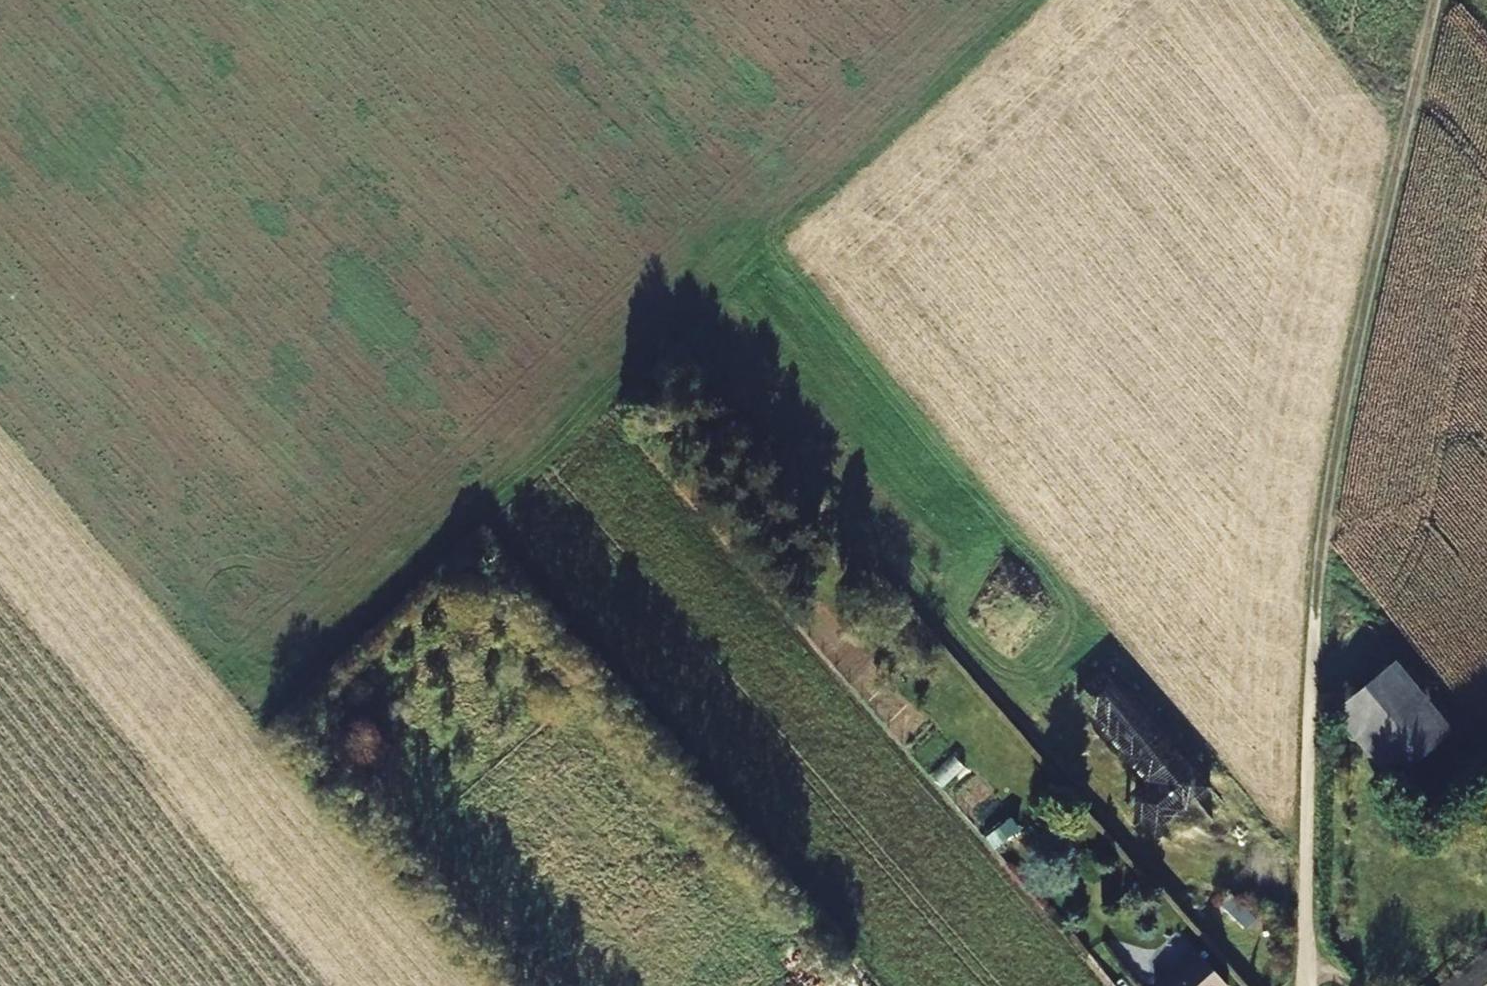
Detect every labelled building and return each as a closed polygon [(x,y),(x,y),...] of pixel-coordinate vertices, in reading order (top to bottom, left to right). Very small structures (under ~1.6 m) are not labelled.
[(1389,784),(1454,730),(1395,659),(1332,711),(1389,784)] [(1174,769),(1142,774),(1145,795),(1142,795),(1145,814),(1180,809),(1178,795),(1197,793),(1192,756),(1182,758),(1183,766),(1174,767),(1174,769)] [(1443,985),(1486,985),(1486,952),(1443,985)] [(1199,953),(1159,985),(1226,985),(1199,953)]
